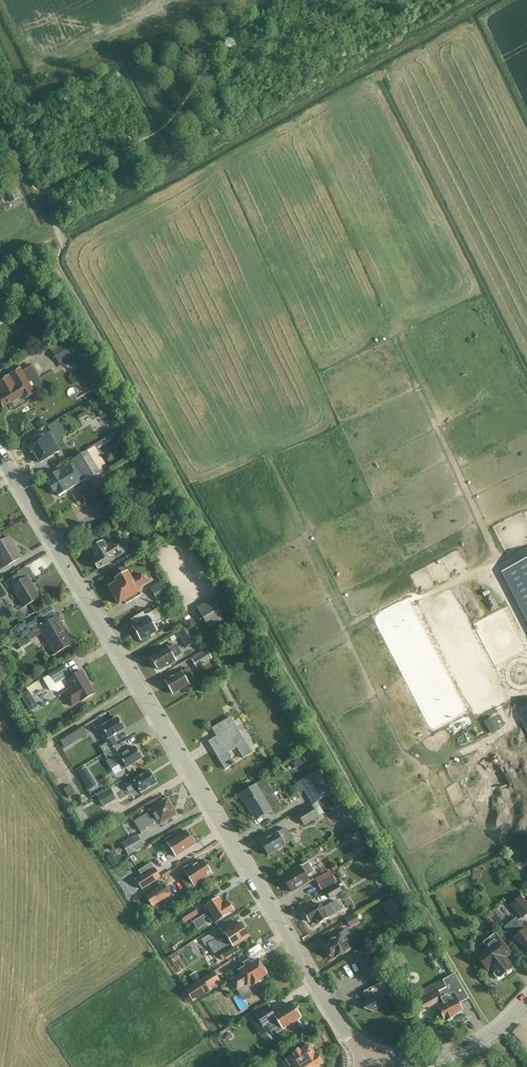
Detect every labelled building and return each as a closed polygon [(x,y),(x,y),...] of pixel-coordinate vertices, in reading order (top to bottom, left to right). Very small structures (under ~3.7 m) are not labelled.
[(14,186),(6,191),(12,202),(21,197),(14,186)] [(69,341),(53,350),(60,363),(76,354),(69,341)] [(0,383),(0,394),(2,397),(0,398),(0,401),(4,407),(22,397),(24,400),(34,394),(34,393),(45,386),(38,373),(33,365),(21,372),(20,369),(10,375),(11,377),(0,383)] [(63,435),(58,427),(27,446),(31,453),(33,452),(40,463),(61,451),(54,440),(63,435)] [(120,450),(128,440),(120,433),(111,443),(120,450)] [(55,491),(59,496),(69,490),(69,489),(85,479),(87,482),(101,473),(99,470),(106,466),(94,448),(87,452),(74,460),(76,463),(70,466),(70,465),(59,472),(58,471),(47,478),(50,482),(48,483),(54,492),(55,491)] [(21,558),(9,537),(3,540),(0,535),(0,557),(0,558),(1,557),(7,567),(21,558)] [(125,553),(117,540),(112,543),(109,537),(104,540),(105,541),(92,549),(98,559),(94,562),(98,569),(125,553)] [(137,547),(127,554),(131,561),(141,554),(137,547)] [(501,573),(526,624),(526,559),(501,573)] [(126,604),(141,595),(138,589),(148,583),(143,574),(132,579),(128,572),(115,580),(117,582),(108,587),(119,605),(125,602),(126,604)] [(25,607),(40,598),(28,577),(22,580),(19,574),(5,582),(9,588),(12,587),(19,598),(20,598),(25,607)] [(162,581),(150,588),(158,602),(170,595),(162,581)] [(170,596),(166,598),(168,601),(169,601),(171,606),(175,604),(172,599),(176,597),(174,594),(170,596)] [(212,600),(197,608),(209,628),(224,620),(222,617),(230,612),(220,594),(211,598),(212,600)] [(168,615),(162,606),(148,614),(145,615),(143,612),(131,619),(135,625),(132,627),(140,642),(158,631),(154,625),(164,619),(163,618),(168,615)] [(25,621),(15,627),(16,628),(20,635),(22,638),(40,628),(56,654),(73,644),(57,617),(46,623),(41,615),(26,624),(25,621)] [(190,625),(178,632),(187,647),(199,640),(190,625)] [(174,659),(182,654),(176,644),(168,649),(167,648),(151,657),(158,670),(161,670),(176,662),(174,659)] [(208,650),(193,659),(198,668),(213,659),(208,650)] [(62,663),(48,672),(49,673),(56,684),(67,678),(72,687),(64,692),(72,707),(81,701),(81,702),(95,693),(82,671),(71,678),(63,664),(62,663)] [(194,679),(188,668),(165,682),(172,694),(190,684),(189,682),(194,679)] [(29,691),(21,696),(24,701),(32,696),(29,691)] [(518,718),(526,736),(526,713),(518,718)] [(501,728),(494,716),(484,722),(490,733),(501,728)] [(217,736),(208,742),(225,770),(235,764),(228,753),(237,748),(244,759),(253,754),(231,717),(212,729),(217,736)] [(104,754),(118,745),(112,737),(124,729),(117,718),(101,727),(105,734),(102,736),(106,744),(100,747),(104,754)] [(47,734),(41,725),(34,730),(40,738),(47,734)] [(88,734),(83,727),(60,741),(65,748),(88,734)] [(118,745),(104,754),(108,760),(107,761),(112,769),(119,765),(123,771),(142,758),(135,747),(123,754),(118,745)] [(86,766),(79,771),(85,781),(92,776),(86,766)] [(141,792),(157,783),(150,771),(125,785),(129,792),(138,787),(141,792)] [(313,773),(301,781),(315,803),(327,796),(313,773)] [(257,784),(238,796),(242,803),(244,802),(250,813),(253,811),(258,819),(272,810),(266,799),(274,794),(264,779),(257,783),(257,784)] [(69,798),(76,794),(71,785),(64,789),(69,798)] [(104,806),(116,799),(110,788),(98,796),(104,806)] [(167,800),(151,810),(151,811),(158,822),(159,825),(176,815),(167,800)] [(311,805),(297,814),(305,826),(319,817),(311,805)] [(151,811),(134,821),(140,832),(158,822),(157,821),(151,811)] [(285,845),(293,840),(286,828),(260,843),(268,856),(286,846),(285,845)] [(176,857),(195,845),(186,831),(175,838),(173,835),(165,840),(165,841),(160,844),(164,851),(169,847),(176,857)] [(123,843),(130,855),(145,846),(138,834),(123,843)] [(119,863),(113,853),(106,857),(112,867),(119,863)] [(199,882),(212,874),(203,860),(194,866),(192,864),(185,869),(187,871),(185,873),(179,876),(184,884),(188,890),(197,891),(203,888),(199,882)] [(291,893),(293,892),(310,881),(307,876),(315,872),(309,862),(282,877),(291,893)] [(136,880),(143,890),(161,878),(155,868),(151,863),(139,870),(142,876),(136,880)] [(330,870),(315,879),(322,890),(336,882),(330,870)] [(482,871),(473,870),(472,878),(481,879),(482,871)] [(160,880),(142,892),(152,907),(170,895),(160,880)] [(339,884),(327,891),(330,898),(343,891),(339,884)] [(395,896),(382,904),(393,924),(407,916),(395,896)] [(510,905),(521,917),(526,912),(526,904),(521,896),(510,905)] [(231,903),(230,904),(229,902),(224,905),(220,897),(205,907),(209,912),(193,922),(198,930),(207,924),(204,919),(207,916),(213,925),(230,914),(230,913),(234,911),(233,909),(234,908),(231,903)] [(318,924),(341,910),(336,900),(323,908),(321,903),(304,913),(309,922),(315,919),(318,924)] [(192,903),(181,909),(187,919),(198,913),(192,903)] [(504,919),(496,909),(490,914),(498,924),(504,919)] [(356,914),(346,920),(350,926),(359,921),(356,914)] [(517,916),(503,927),(526,955),(526,929),(517,916)] [(233,947),(250,936),(241,922),(222,935),(226,941),(229,940),(232,945),(219,954),(223,960),(236,951),(233,947)] [(327,954),(331,961),(350,949),(345,942),(352,938),(347,929),(331,939),(331,940),(323,945),(328,953),(327,954)] [(212,933),(202,939),(206,946),(216,939),(212,933)] [(513,968),(510,965),(504,958),(511,952),(496,933),(483,944),(485,946),(474,955),(486,971),(490,968),(494,973),(493,974),(497,979),(502,977),(513,968)] [(368,955),(358,961),(366,974),(376,969),(368,955)] [(262,968),(258,960),(239,971),(241,974),(231,980),(237,990),(246,984),(248,986),(252,983),(254,985),(260,981),(259,979),(267,975),(266,973),(266,971),(265,968),(262,968)] [(216,970),(187,989),(195,1001),(212,990),(210,987),(222,980),(216,970)] [(445,1020),(445,1019),(446,1021),(454,1017),(453,1015),(463,1010),(456,999),(459,997),(455,991),(462,987),(455,974),(411,997),(419,1014),(437,1005),(445,1020)] [(372,1011),(392,1000),(382,982),(364,992),(368,1001),(366,1002),(364,1009),(372,1011)] [(283,1029),(293,1023),(301,1018),(292,1004),(280,1011),(279,1009),(274,1013),(270,1007),(256,1016),(263,1027),(267,1024),(271,1030),(273,1029),(280,1025),(283,1029)] [(420,1023),(413,1027),(417,1035),(424,1031),(420,1023)] [(280,1025),(273,1029),(276,1034),(283,1029),(280,1025)] [(465,1027),(459,1030),(462,1036),(468,1033),(465,1027)] [(300,1048),(291,1054),(292,1056),(286,1060),(291,1066),(317,1066),(323,1063),(322,1063),(323,1060),(320,1056),(317,1055),(317,1054),(316,1055),(309,1045),(301,1050),(300,1048)]
